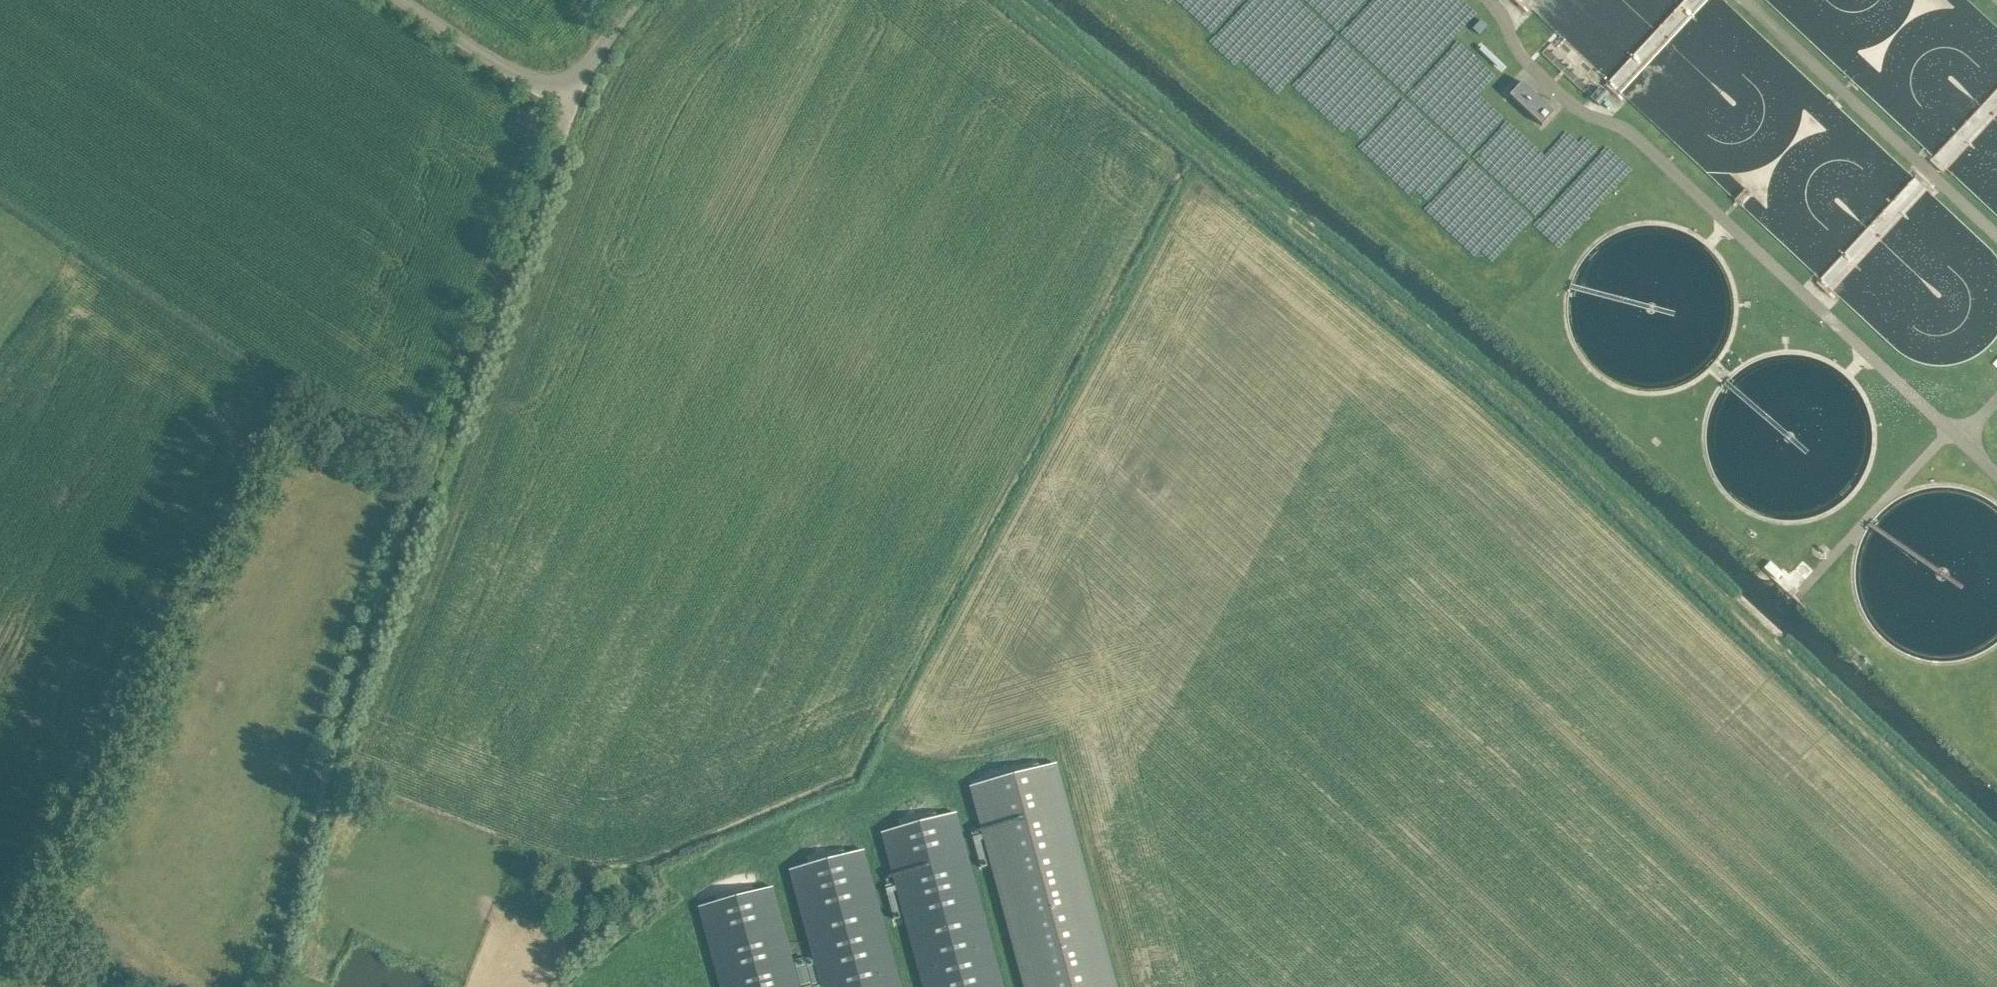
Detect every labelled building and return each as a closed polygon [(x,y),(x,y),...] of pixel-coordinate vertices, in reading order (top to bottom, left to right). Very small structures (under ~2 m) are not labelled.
[(1522,81),(1510,95),(1542,125),(1555,111),(1522,81)] [(970,786),(1025,986),(1116,986),(1056,763),(970,786)] [(882,832),(924,986),(1002,986),(955,812),(882,832)] [(790,869),(822,986),(900,986),(863,849),(790,869)] [(699,906),(721,986),(799,986),(772,886),(700,906),(699,906)]
